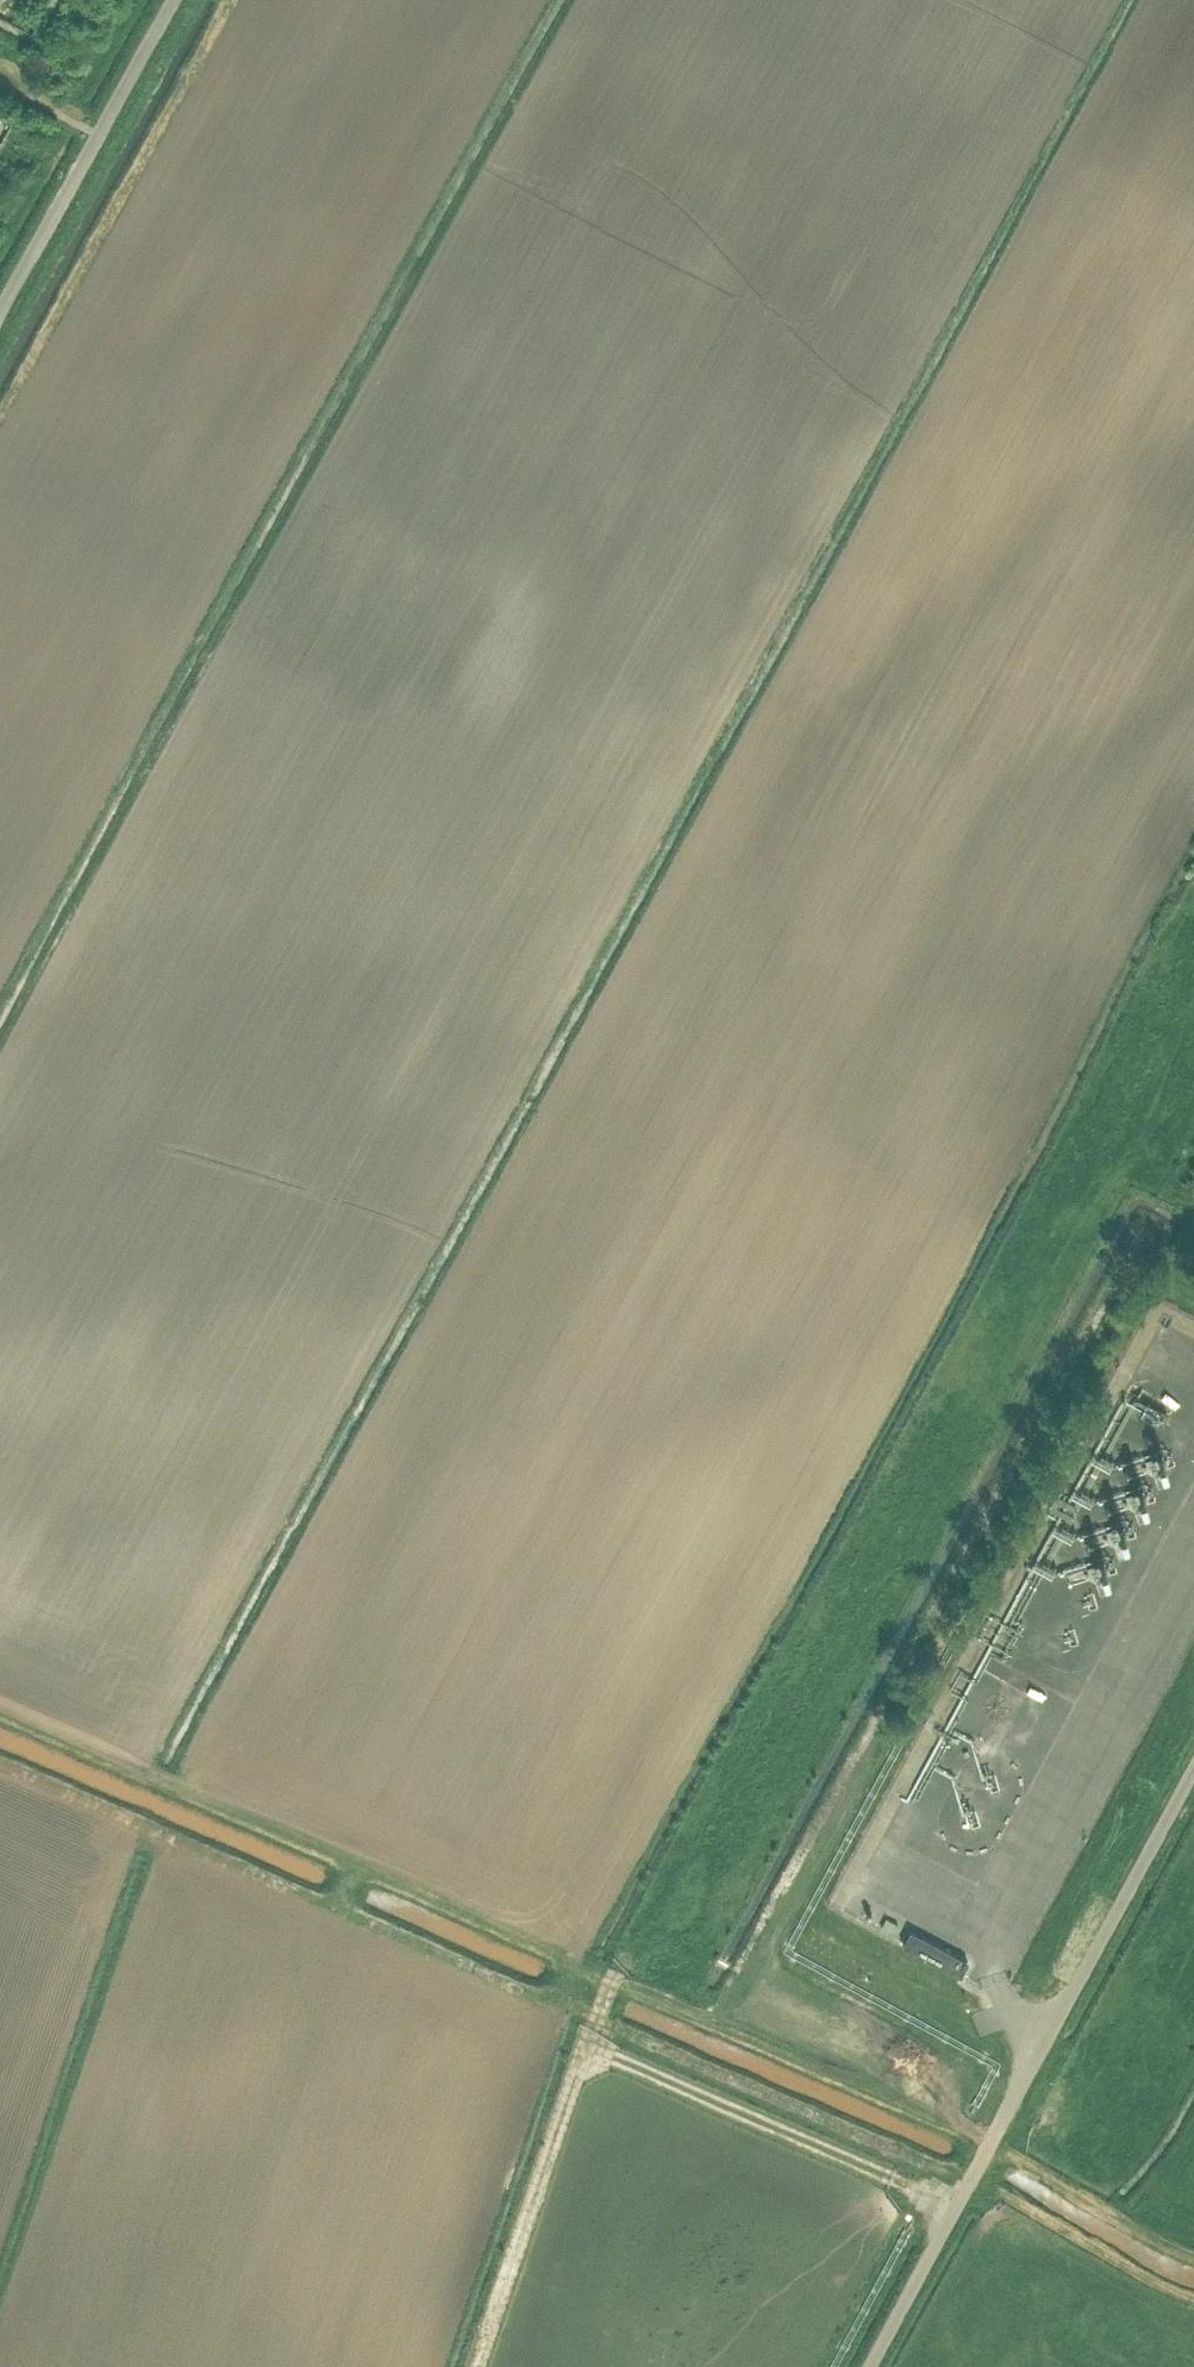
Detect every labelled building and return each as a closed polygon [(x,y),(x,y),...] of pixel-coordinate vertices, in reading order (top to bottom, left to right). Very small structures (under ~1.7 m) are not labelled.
[(1139,1504),(1155,1499),(1146,1477),(1131,1483),(1139,1504)] [(1111,1519),(1121,1539),(1133,1533),(1123,1513),(1111,1519)] [(971,1960),(913,1928),(905,1943),(963,1975),(971,1960)]
